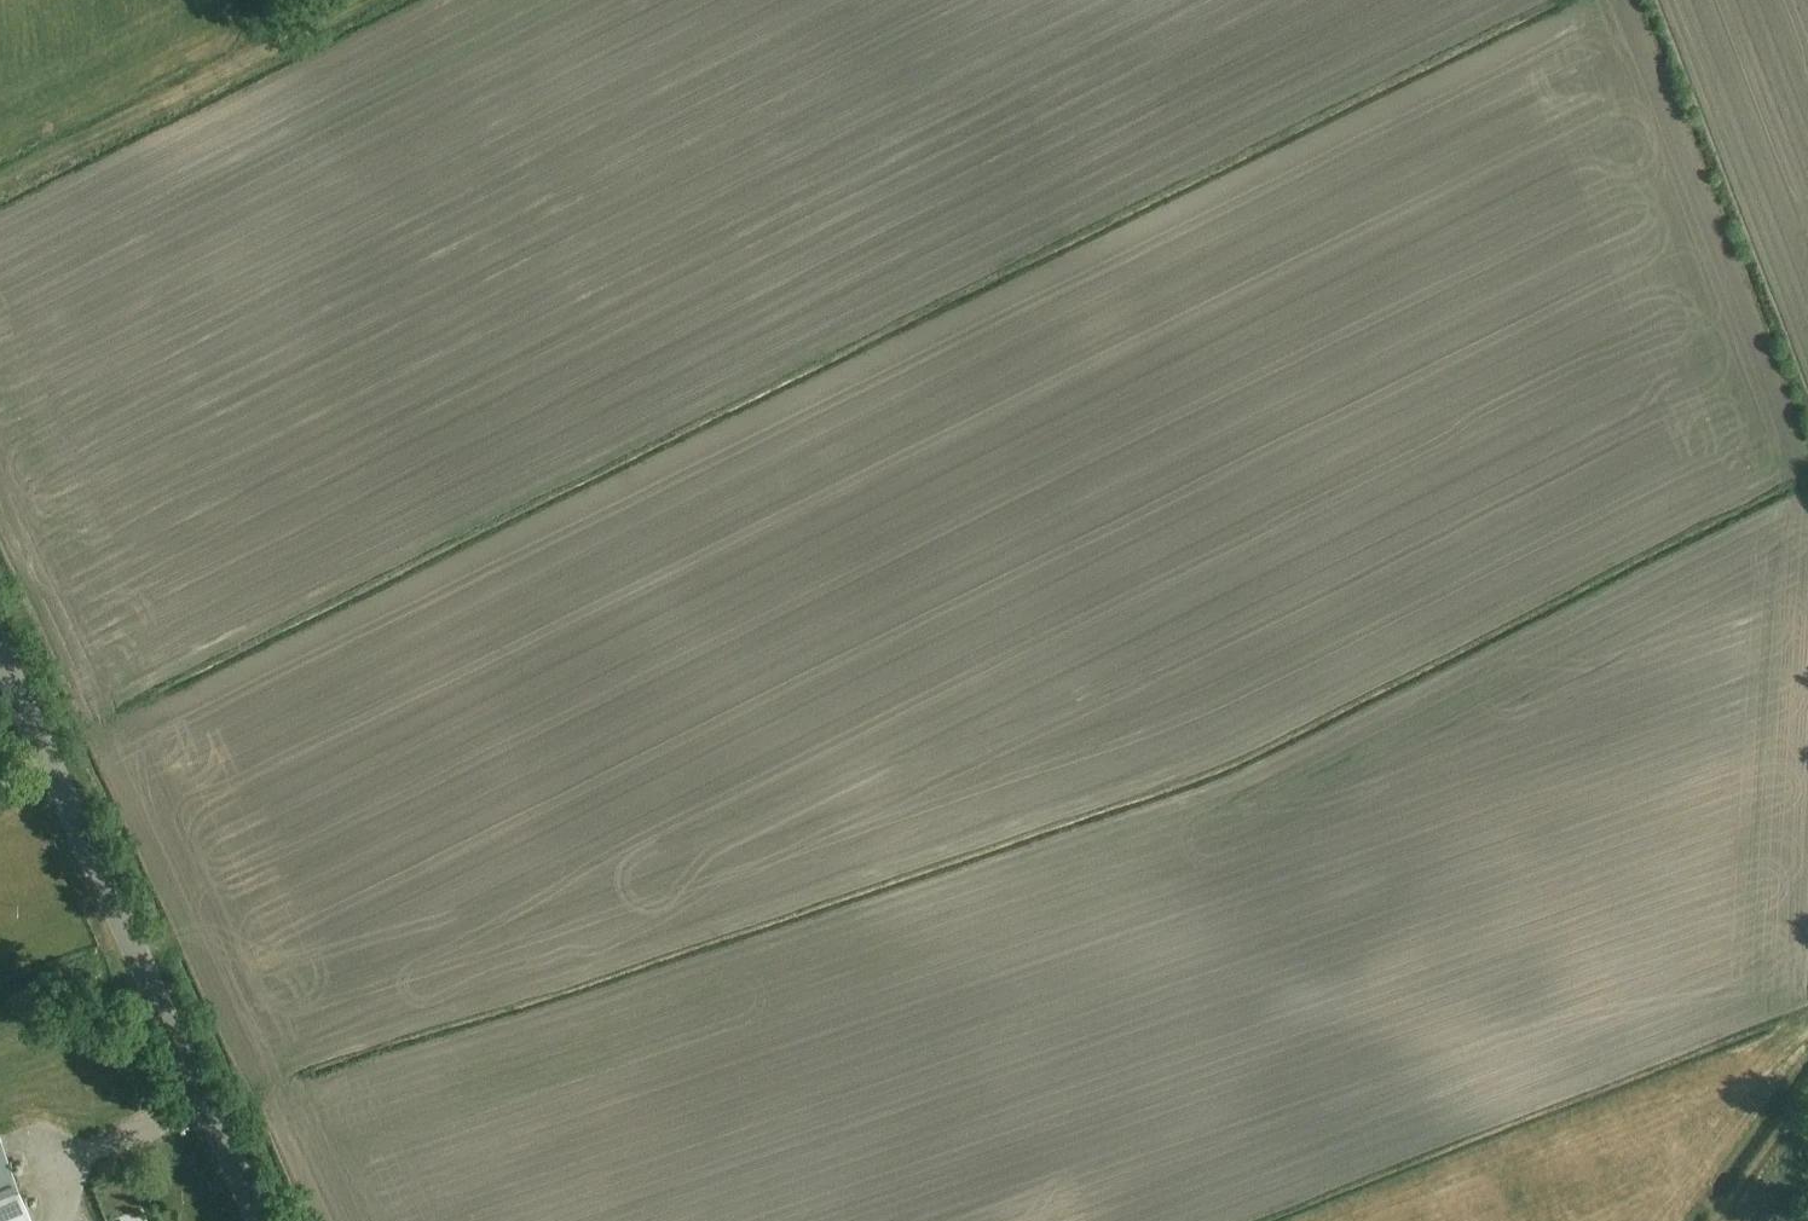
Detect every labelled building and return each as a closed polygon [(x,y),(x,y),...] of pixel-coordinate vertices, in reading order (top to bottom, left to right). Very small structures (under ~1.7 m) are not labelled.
[(0,1134),(0,1220),(35,1220),(0,1134)]
